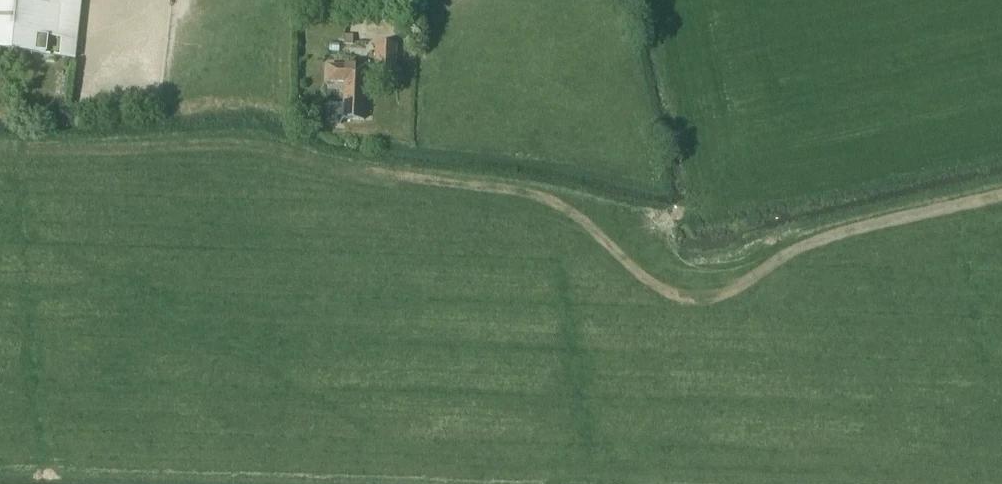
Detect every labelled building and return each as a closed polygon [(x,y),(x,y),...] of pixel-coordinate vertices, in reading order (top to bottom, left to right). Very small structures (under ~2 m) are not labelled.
[(73,61),(80,0),(0,0),(0,54),(73,61)] [(353,35),(345,35),(344,45),(353,45),(353,35)] [(397,44),(375,43),(374,67),(396,68),(397,44)] [(365,95),(366,66),(328,65),(328,81),(345,81),(344,105),(329,104),(328,119),(331,124),(341,124),(344,119),(364,119),(365,95)]
